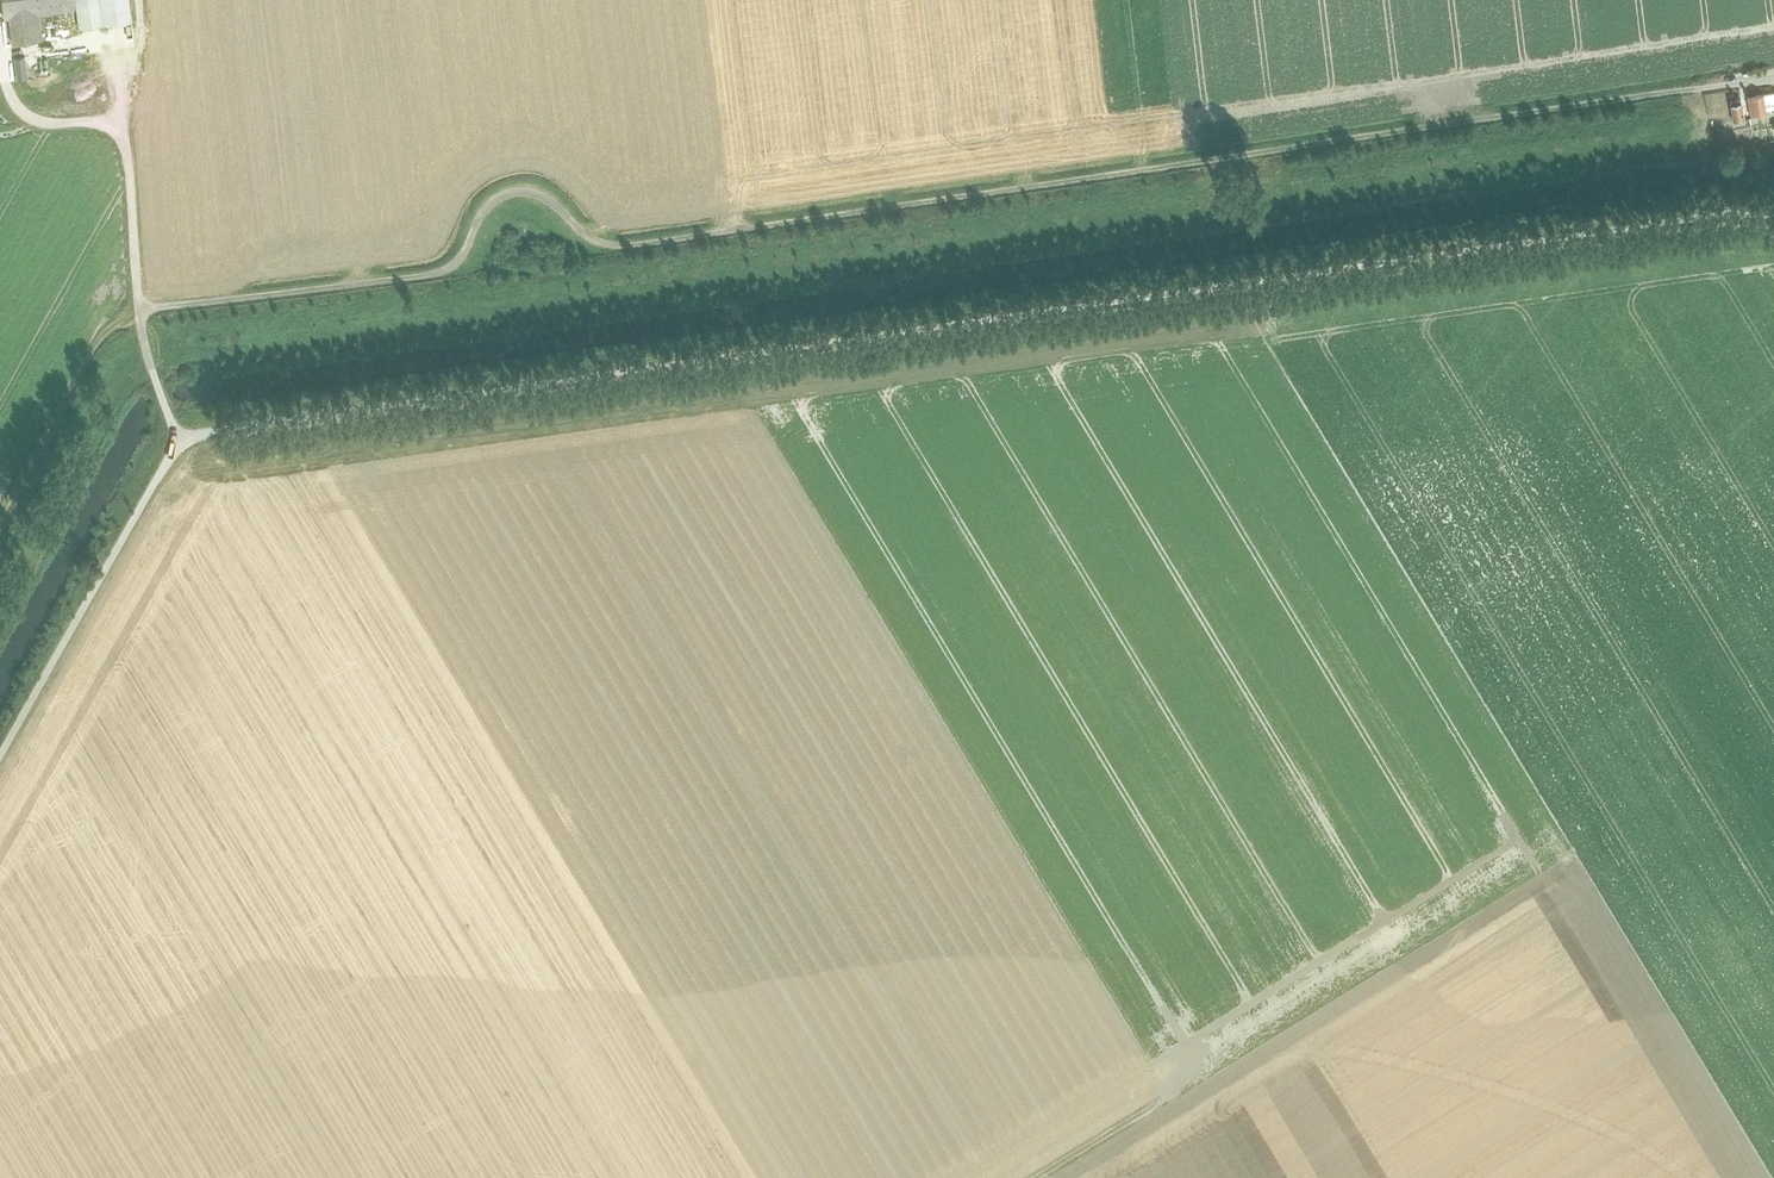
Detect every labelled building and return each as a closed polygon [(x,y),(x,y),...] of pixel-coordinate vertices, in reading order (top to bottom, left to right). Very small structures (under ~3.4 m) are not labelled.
[(76,10),(77,10),(79,28),(131,21),(128,0),(2,0),(5,19),(9,18),(12,44),(42,40),(38,15),(76,10)] [(17,80),(27,79),(24,57),(14,58),(17,80)] [(1763,94),(1747,96),(1750,115),(1761,114),(1760,107),(1773,104),(1773,92),(1763,94)] [(1733,120),(1744,118),(1740,98),(1729,100),(1733,120)]
